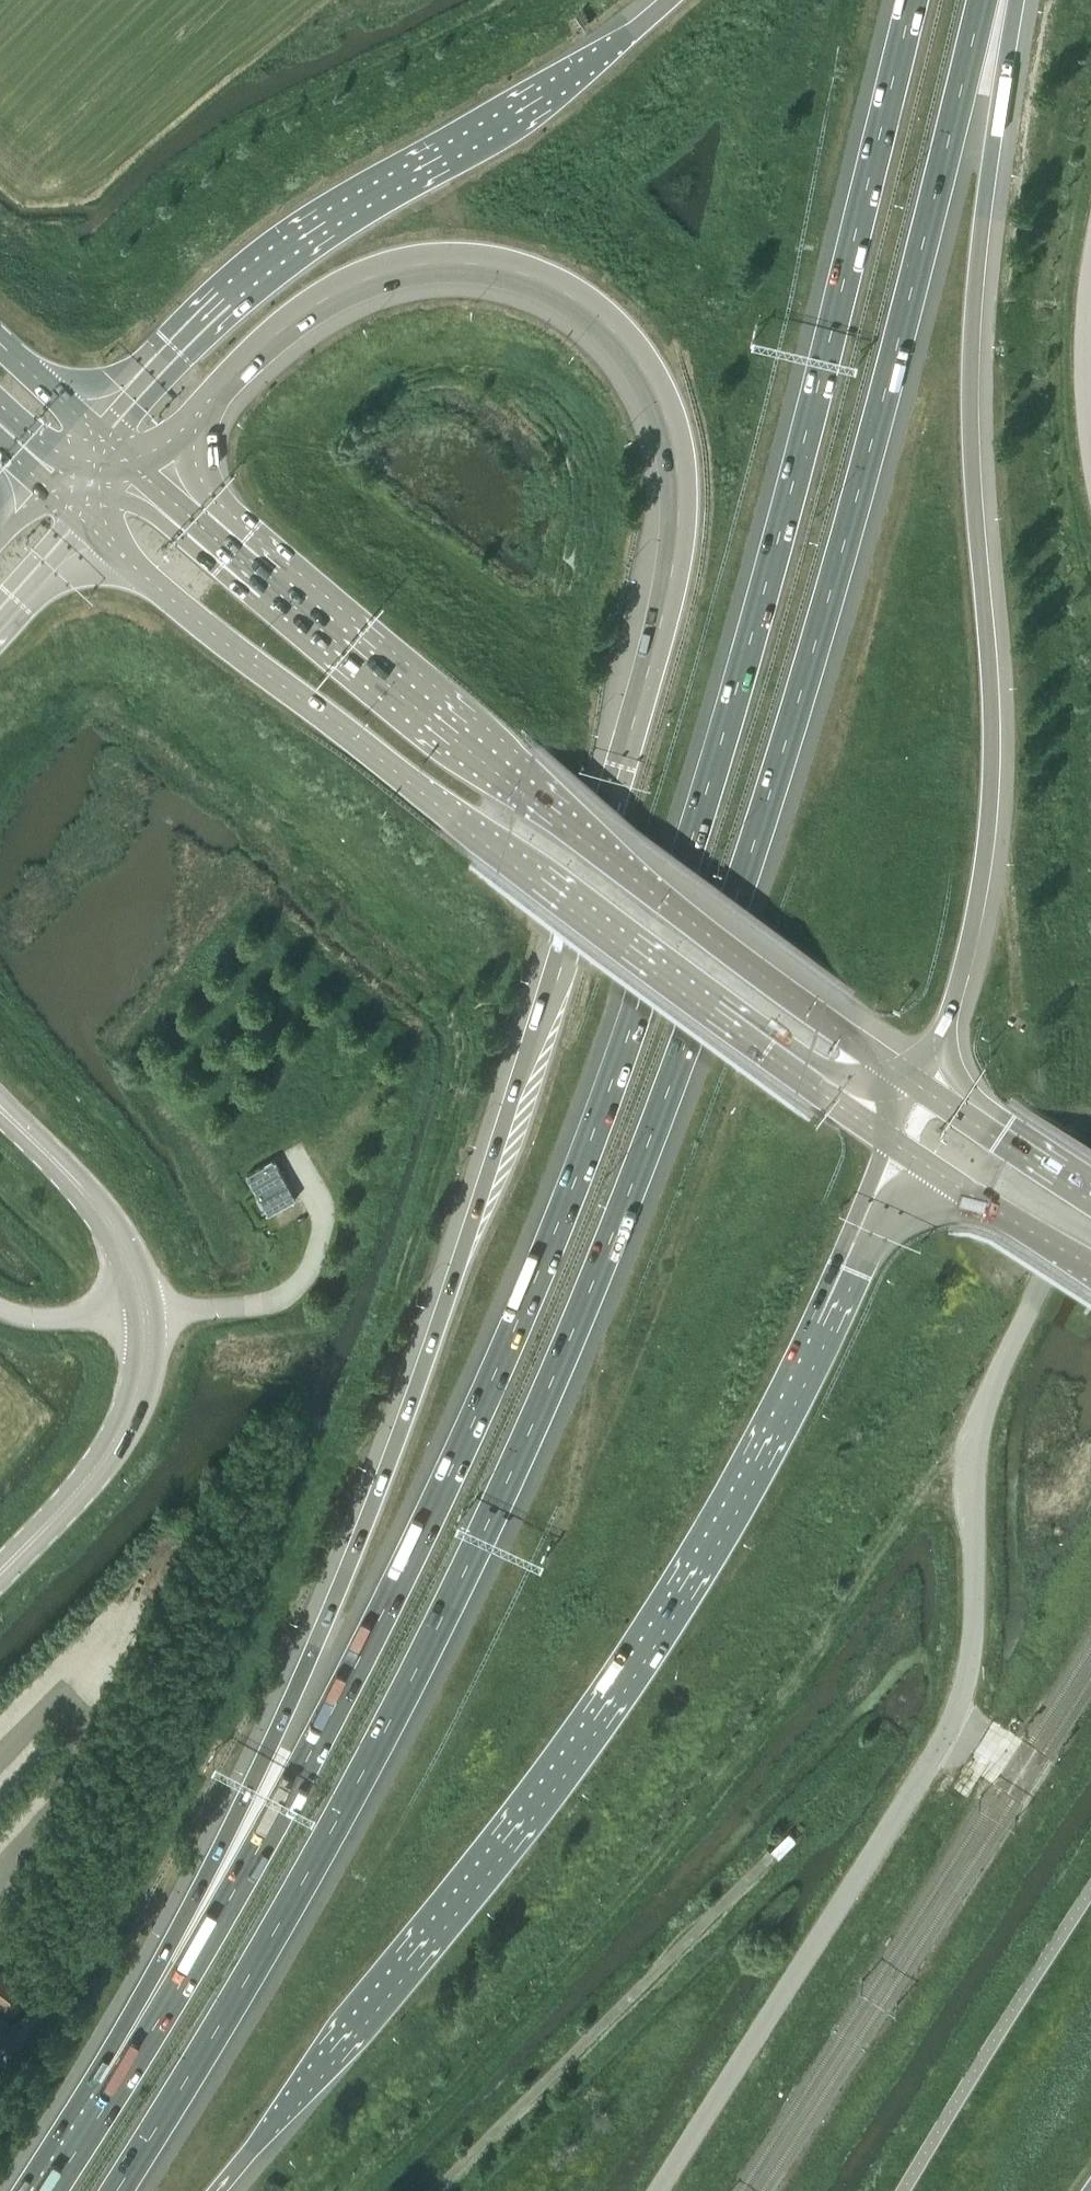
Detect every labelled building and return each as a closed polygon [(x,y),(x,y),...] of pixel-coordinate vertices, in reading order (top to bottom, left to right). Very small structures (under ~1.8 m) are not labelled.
[(274,1158),(247,1173),(260,1197),(288,1181),(274,1158)] [(288,1181),(260,1197),(269,1213),(297,1197),(292,1189),(288,1181)] [(11,2012),(39,1975),(24,1964),(12,1979),(9,1977),(11,1975),(4,1969),(2,1971),(0,1969),(0,2004),(11,2012)]
